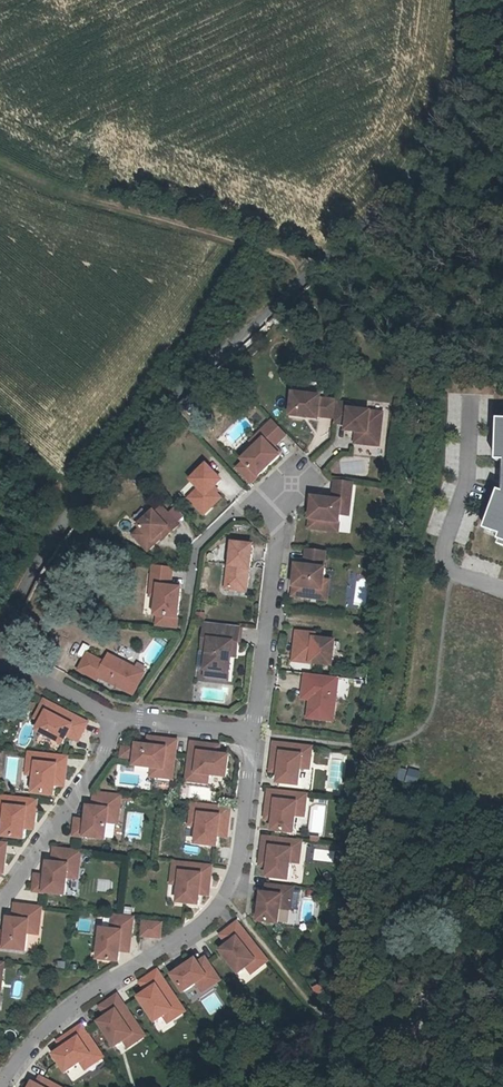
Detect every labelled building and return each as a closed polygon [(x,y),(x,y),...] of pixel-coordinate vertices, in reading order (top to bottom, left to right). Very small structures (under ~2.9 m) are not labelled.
[(321,397),(294,394),(291,416),(319,419),(319,416),(335,418),(337,403),(337,402),(321,400),(321,397)] [(351,405),(337,403),(335,418),(335,423),(348,425),(347,431),(357,432),(364,433),(363,444),(380,446),(383,414),(350,410),(351,405)] [(493,420),(491,465),(501,465),(498,490),(494,489),(478,533),(494,536),(494,541),(502,544),(502,421),(493,420)] [(273,421),(259,436),(264,441),(257,448),(244,461),(246,463),(239,470),(252,484),(280,456),(272,449),(286,435),(273,421)] [(364,433),(357,432),(356,443),(363,444),(364,433)] [(264,441),(259,436),(251,443),(257,448),(264,441)] [(207,464),(191,479),(199,488),(188,498),(203,514),(220,498),(216,493),(212,489),(214,487),(221,480),(207,464)] [(352,484),(335,481),(333,500),(313,498),(309,528),(338,532),(340,514),(344,514),(345,502),(350,503),(352,484)] [(141,528),(133,535),(143,546),(151,539),(152,541),(160,534),(164,538),(178,526),(162,508),(155,515),(153,513),(139,526),(141,528)] [(151,539),(143,546),(149,552),(164,538),(160,534),(152,541),(151,539)] [(252,545),(232,542),(230,564),(229,564),(228,574),(231,574),(230,588),(246,590),(249,567),(250,567),(252,545)] [(325,552),(307,549),(305,566),(297,565),(293,596),(321,599),(325,569),(323,569),(325,552)] [(173,568),(154,566),(152,586),(159,587),(158,597),(156,615),(158,615),(157,625),(176,627),(181,589),(171,588),(173,568)] [(159,587),(152,586),(150,596),(158,597),(159,587)] [(240,627),(206,623),(202,652),(208,653),(206,670),(230,674),(233,643),(238,643),(240,627)] [(315,634),(297,632),(294,654),(302,655),(302,659),(311,660),(311,663),(332,666),(335,641),(315,639),(315,634)] [(302,655),(294,654),(294,661),(311,663),(311,660),(302,659),(302,655)] [(107,665),(89,655),(81,671),(99,680),(100,677),(134,696),(145,675),(144,674),(147,670),(139,666),(137,671),(111,657),(107,665)] [(230,674),(206,670),(205,678),(229,680),(230,674)] [(338,678),(305,674),(303,692),(311,692),(310,700),(308,718),(333,721),(338,678)] [(311,692),(303,692),(302,699),(310,700),(311,692)] [(51,704),(44,701),(35,718),(42,722),(51,704)] [(88,723),(51,704),(38,730),(63,744),(67,736),(70,731),(81,737),(88,723)] [(70,731),(67,736),(78,741),(81,737),(70,731)] [(156,739),(148,738),(147,746),(155,747),(156,739)] [(147,746),(137,745),(135,763),(135,766),(153,768),(164,769),(163,777),(173,779),(177,741),(156,739),(155,747),(147,746)] [(213,745),(192,743),(187,780),(197,782),(198,773),(227,776),(229,756),(220,755),(212,754),(213,745)] [(312,748),(274,743),(272,764),(280,765),(280,773),(278,784),(299,786),(301,769),(304,769),(306,757),(311,758),(312,748)] [(221,746),(213,745),(212,754),(220,755),(221,746)] [(133,748),(123,747),(122,757),(131,758),(133,748)] [(68,758),(30,753),(28,763),(37,764),(36,775),(34,793),(55,796),(56,785),(57,778),(65,779),(68,758)] [(37,764),(28,763),(27,774),(36,775),(37,764)] [(280,765),(272,764),(271,771),(280,773),(280,765)] [(164,769),(153,768),(152,776),(163,777),(164,769)] [(411,770),(408,784),(420,786),(423,772),(411,770)] [(209,774),(198,773),(197,782),(208,783),(209,774)] [(65,779),(57,778),(56,785),(65,786),(65,779)] [(306,795),(268,791),(266,812),(275,813),(274,820),(273,831),(293,834),(295,816),(298,816),(300,804),(305,805),(306,795)] [(121,796),(95,793),(93,807),(87,807),(86,822),(76,821),(75,836),(106,839),(108,823),(110,810),(119,811),(121,796)] [(0,797),(0,807),(7,807),(6,819),(4,836),(24,839),(26,829),(26,821),(35,822),(37,801),(0,797)] [(230,809),(192,804),(191,814),(200,815),(199,826),(197,844),(217,846),(218,837),(219,829),(227,829),(230,809)] [(108,823),(118,824),(119,811),(110,810),(108,823)] [(275,813),(266,812),(265,819),(274,820),(275,813)] [(200,815),(191,814),(190,825),(199,826),(200,815)] [(35,822),(26,821),(26,829),(34,829),(35,822)] [(227,829),(219,829),(218,837),(226,838),(227,829)] [(300,842),(263,837),(260,859),(269,860),(268,867),(267,878),(288,880),(290,863),(293,863),(294,851),(299,851),(300,842)] [(81,852),(54,849),(53,863),(47,862),(46,877),(36,876),(34,892),(66,895),(68,878),(69,866),(79,867),(81,852)] [(269,860),(260,859),(260,866),(268,867),(269,860)] [(211,867),(173,863),(172,872),(181,873),(180,884),(178,902),(198,905),(200,887),(208,888),(211,867)] [(68,878),(78,880),(79,867),(69,866),(68,878)] [(181,873),(172,872),(171,883),(180,884),(181,873)] [(293,889),(267,886),(266,894),(262,894),(259,922),(279,924),(280,908),(285,909),(286,897),(292,898),(293,889)] [(208,888),(200,887),(199,895),(208,896),(208,888)] [(15,905),(14,919),(8,918),(7,933),(0,933),(0,948),(27,951),(29,934),(30,922),(40,923),(42,908),(15,905)] [(133,918),(113,916),(112,931),(102,929),(98,959),(119,961),(120,951),(121,946),(130,947),(133,918)] [(40,923),(30,922),(29,934),(39,936),(40,923)] [(162,924),(144,922),(142,937),(160,939),(162,924)] [(237,923),(225,932),(233,942),(228,945),(222,951),(240,973),(247,967),(262,955),(237,923)] [(225,932),(221,936),(228,945),(233,942),(225,932)] [(262,955),(247,967),(252,973),(267,961),(262,955)] [(220,980),(205,958),(198,963),(195,960),(172,976),(184,992),(197,983),(199,987),(209,981),(212,985),(220,980)] [(157,971),(145,980),(151,989),(147,993),(140,997),(156,1021),(164,1015),(180,1004),(157,971)] [(145,980),(140,983),(147,993),(151,989),(145,980)] [(209,981),(199,987),(202,992),(212,985),(209,981)] [(118,995),(105,1004),(111,1014),(107,1017),(100,1021),(116,1045),(140,1029),(118,995)] [(111,1014),(105,1004),(100,1007),(107,1017),(111,1014)] [(180,1004),(164,1015),(168,1022),(184,1011),(180,1004)] [(103,1058),(82,1026),(65,1038),(70,1045),(64,1050),(54,1056),(66,1073),(81,1063),(83,1066),(93,1059),(96,1063),(103,1058)] [(140,1029),(124,1040),(128,1046),(144,1035),(140,1029)] [(65,1038),(59,1042),(64,1050),(70,1045),(65,1038)] [(93,1059),(83,1066),(86,1070),(96,1063),(93,1059)] [(40,1077),(36,1085),(32,1083),(31,1086),(58,1086),(40,1077)]
